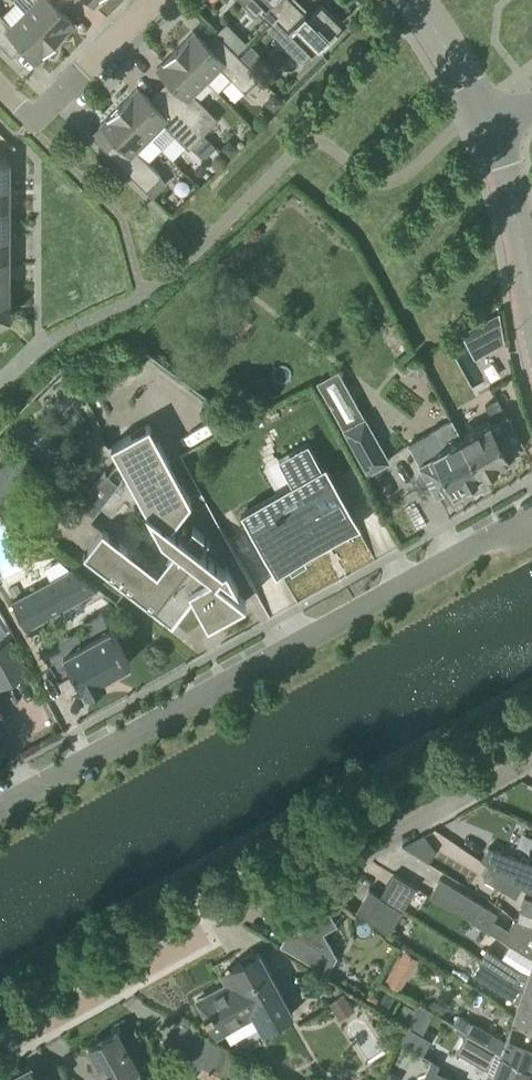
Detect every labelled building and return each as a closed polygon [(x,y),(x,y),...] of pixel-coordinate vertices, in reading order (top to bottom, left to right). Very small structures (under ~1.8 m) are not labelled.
[(68,0),(37,0),(26,11),(57,42),(76,23),(60,8),(68,0)] [(270,23),(293,0),(292,0),(245,0),(243,2),(256,15),(259,12),(270,23)] [(293,0),(270,23),(289,42),(296,35),(312,51),(321,42),(325,46),(338,34),(333,30),(341,22),(322,2),(310,15),(305,10),(304,11),(293,0)] [(12,55),(23,46),(38,61),(57,42),(26,11),(12,25),(0,13),(0,43),(12,55)] [(261,77),(226,42),(220,36),(210,46),(195,30),(176,49),(207,80),(218,91),(231,78),(245,92),(261,77)] [(194,94),(207,80),(176,49),(157,68),(172,84),(163,93),(204,133),(218,119),(194,94)] [(189,148),(204,133),(163,93),(154,102),(138,86),(119,105),(162,147),(175,134),(189,148)] [(116,140),(106,150),(147,190),(162,175),(148,161),(162,147),(119,105),(100,124),(116,140)] [(10,184),(10,159),(0,159),(0,184),(10,184)] [(10,184),(0,184),(0,209),(10,209),(10,184)] [(10,209),(0,209),(0,235),(10,235),(10,209)] [(10,235),(0,235),(0,260),(10,260),(10,235)] [(10,260),(0,260),(0,285),(10,285),(10,260)] [(11,315),(11,300),(10,300),(10,285),(0,285),(0,310),(11,315)] [(1,325),(11,315),(0,310),(0,324),(1,325)] [(498,311),(460,332),(465,341),(482,332),(491,348),(504,341),(498,311)] [(462,436),(482,471),(510,455),(509,453),(524,445),(508,414),(505,416),(496,399),(486,404),(495,421),(492,422),(490,420),(461,435),(462,436)] [(390,461),(365,416),(343,428),(368,473),(390,461)] [(462,436),(461,435),(452,417),(431,428),(432,430),(409,442),(418,460),(421,465),(418,474),(424,487),(434,489),(437,494),(452,485),(453,487),(482,471),(462,436)] [(191,500),(182,483),(149,423),(111,444),(162,537),(176,548),(158,571),(103,528),(88,547),(93,551),(90,555),(85,551),(84,553),(155,608),(172,622),(193,595),(208,622),(246,601),(217,578),(221,573),(239,588),(227,565),(223,567),(201,550),(209,538),(208,538),(207,540),(203,537),(205,535),(192,526),(184,537),(171,526),(191,500)] [(276,543),(288,564),(289,565),(289,566),(292,570),(307,562),(304,557),(303,556),(303,555),(302,553),(320,543),(319,541),(356,521),(359,526),(361,525),(326,463),(321,466),(308,443),(276,460),(270,464),(284,488),(244,511),(243,510),(241,511),(260,544),(276,573),(278,572),(265,549),(276,543)] [(0,508),(21,482),(0,466),(0,508)] [(106,471),(105,470),(78,504),(79,505),(80,504),(93,515),(89,521),(123,478),(122,478),(118,483),(105,472),(106,471)] [(12,602),(26,628),(98,589),(72,570),(12,602)] [(62,646),(46,655),(49,660),(59,679),(75,671),(86,692),(107,680),(105,676),(131,662),(111,627),(102,611),(85,621),(90,631),(82,635),(79,630),(59,641),(62,646)] [(0,644),(0,688),(30,672),(11,638),(0,644)] [(489,846),(481,858),(531,888),(531,862),(489,846)] [(529,890),(530,888),(505,873),(505,874),(490,868),(484,879),(516,897),(522,887),(529,890)] [(416,887),(413,885),(394,873),(380,895),(403,909),(416,887)] [(506,941),(531,957),(531,927),(513,920),(509,928),(493,919),(497,912),(440,878),(430,894),(506,941)] [(403,909),(380,895),(369,888),(356,910),(390,931),(403,909)] [(318,891),(286,909),(281,912),(291,930),(282,945),(321,965),(330,950),(324,947),(330,945),(322,930),(336,922),(318,891)] [(520,913),(517,919),(515,918),(513,920),(531,927),(531,900),(524,897),(518,913),(520,913)] [(521,969),(486,947),(479,959),(497,971),(524,987),(531,990),(531,963),(528,974),(521,969)] [(215,1034),(224,1029),(252,1014),(261,1029),(292,1012),(259,951),(232,966),(237,977),(204,993),(212,1008),(204,1012),(215,1034)] [(524,987),(497,971),(479,959),(471,971),(508,994),(518,1002),(513,1016),(531,1023),(531,990),(524,987)] [(355,1009),(344,992),(329,1003),(340,1019),(355,1009)] [(469,1031),(531,1069),(531,1029),(512,1021),(505,1040),(472,1021),(458,1014),(453,1023),(469,1031)] [(238,1052),(215,1039),(184,1022),(170,1046),(225,1076),(238,1052)] [(102,1079),(113,1079),(137,1067),(127,1050),(117,1030),(88,1046),(98,1064),(94,1066),(102,1079)] [(471,1056),(489,1066),(492,1062),(495,1065),(489,1079),(528,1079),(531,1069),(469,1031),(458,1049),(471,1056)] [(47,1074),(38,1079),(30,1065),(7,1077),(8,1079),(6,1079),(51,1079),(47,1074)] [(432,1079),(458,1079),(436,1070),(432,1079)]
